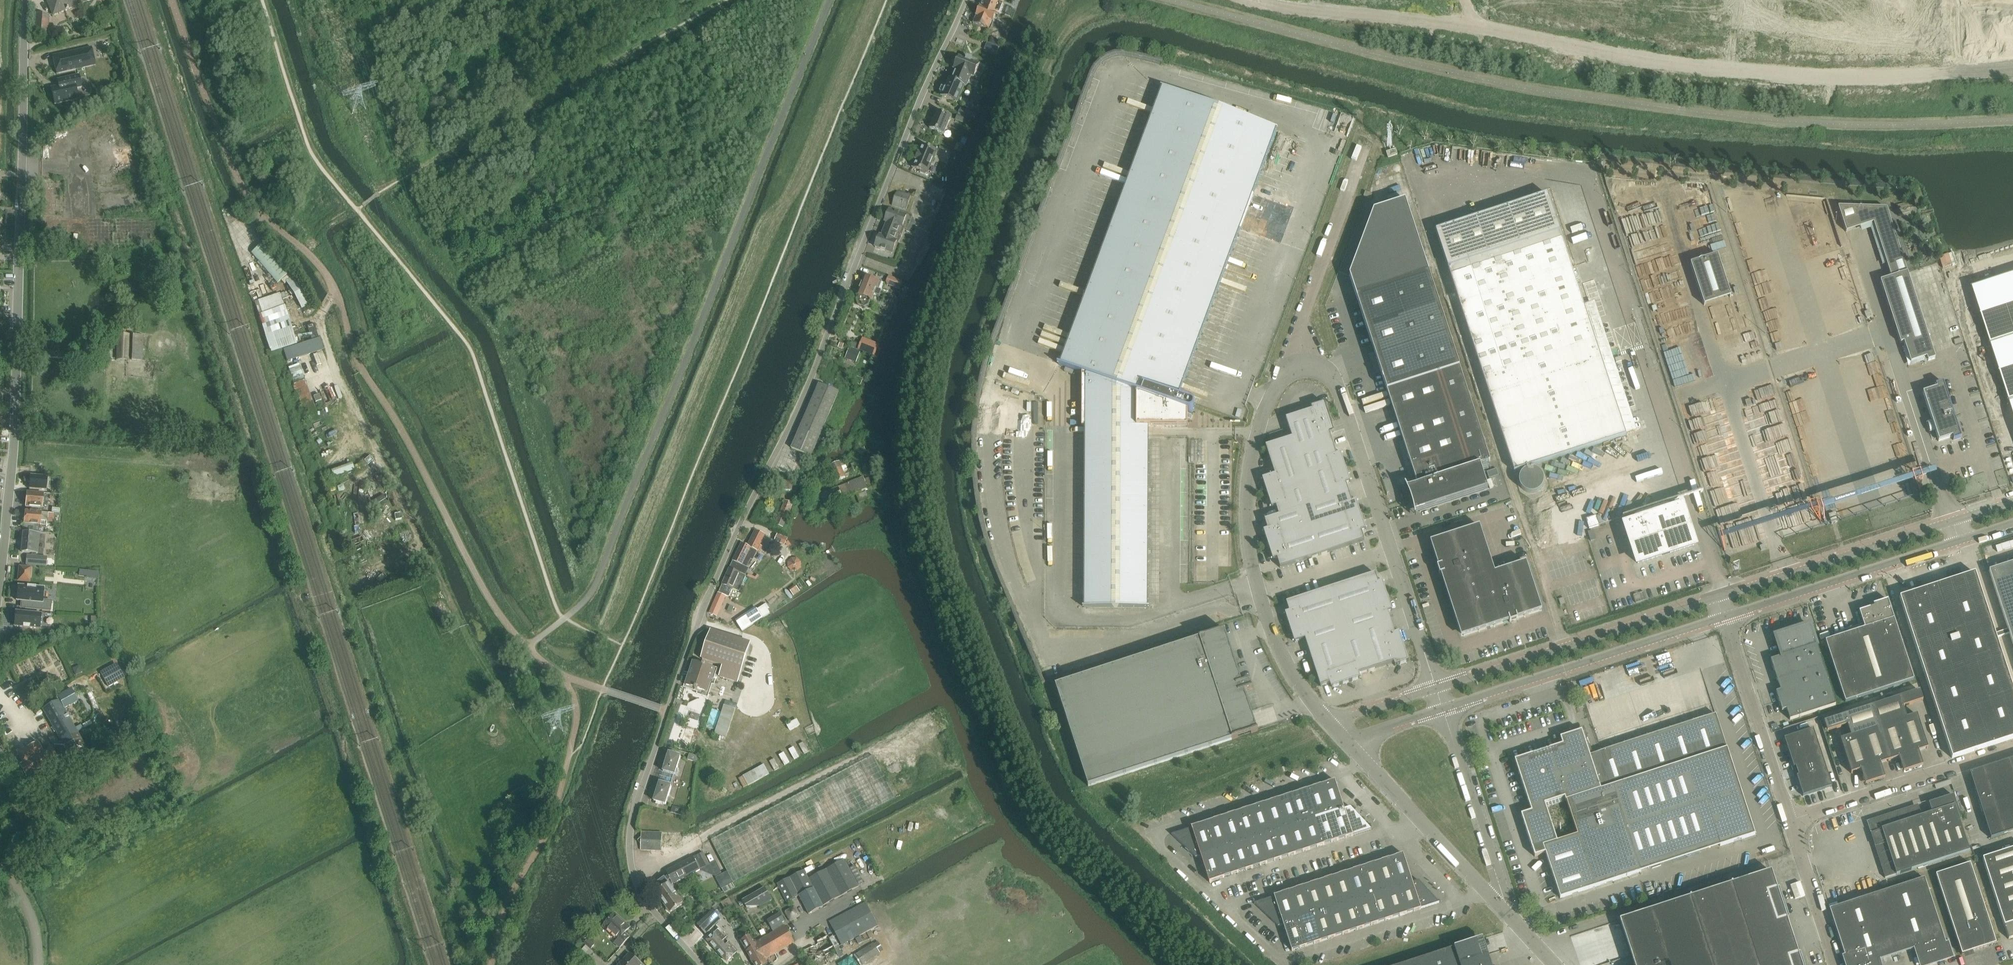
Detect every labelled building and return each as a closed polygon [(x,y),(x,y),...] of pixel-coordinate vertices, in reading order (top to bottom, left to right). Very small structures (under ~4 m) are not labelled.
[(53,15),(88,0),(47,0),(53,15)] [(975,19),(977,19),(975,25),(988,30),(991,23),(994,24),(996,18),(998,18),(1004,5),(993,0),(984,0),(983,1),(982,0),(981,4),(982,4),(979,10),(978,12),(976,13),(975,15),(976,17),(975,19)] [(34,34),(47,35),(49,15),(36,14),(34,34)] [(95,66),(92,48),(53,57),(57,74),(95,66)] [(960,58),(955,70),(957,71),(953,81),(951,80),(943,98),(958,104),(958,103),(960,104),(963,98),(961,97),(965,87),(967,88),(972,78),(975,79),(980,67),(973,64),(974,61),(969,59),(968,62),(960,58)] [(51,89),(55,105),(78,100),(76,89),(81,88),(79,75),(58,80),(59,87),(51,89)] [(1177,398),(1276,130),(1163,88),(1061,364),(1059,364),(1059,365),(1082,374),(1082,427),(1086,427),(1085,608),(1147,608),(1148,428),(1188,428),(1188,413),(1189,413),(1190,413),(1191,413),(1192,413),(1192,412),(1193,412),(1194,411),(1194,410),(1195,409),(1195,408),(1195,407),(1194,406),(1194,405),(1193,405),(1192,404),(1191,403),(1177,398)] [(961,109),(958,115),(966,118),(971,120),(973,121),(976,115),(973,114),(961,109)] [(938,112),(930,129),(944,136),(952,118),(938,112)] [(958,115),(956,120),(963,123),(966,118),(958,115)] [(923,146),(920,154),(919,154),(916,161),(917,161),(913,169),(921,173),(921,175),(926,177),(927,175),(928,175),(938,152),(923,146)] [(1396,149),(1386,153),(1388,158),(1398,155),(1396,149)] [(892,206),(906,211),(911,197),(897,192),(892,206)] [(1626,436),(1548,195),(1436,231),(1514,472),(1626,436)] [(924,201),(917,219),(924,222),(931,204),(924,201)] [(926,223),(931,225),(937,210),(932,208),(926,223)] [(1886,209),(1838,208),(1846,233),(1873,224),(1891,278),(1880,282),(1900,344),(1904,343),(1911,364),(1927,359),(1928,362),(1935,360),(1886,209)] [(884,229),(902,237),(905,230),(902,229),(907,217),(890,210),(885,222),(887,223),(884,229)] [(902,237),(884,229),(882,236),(880,235),(875,247),(892,254),(897,242),(900,243),(902,237)] [(252,252),(278,283),(282,280),(305,308),(312,302),(264,243),(252,252)] [(1704,306),(1731,297),(1718,256),(1691,264),(1704,306)] [(1490,462),(1429,273),(1356,297),(1374,352),(1381,372),(1418,485),(1406,489),(1410,497),(1413,505),(1414,514),(1420,512),(1488,490),(1480,465),(1490,462)] [(883,283),(892,287),(895,280),(886,276),(883,283)] [(1973,289),(2012,412),(2012,276),(1973,289)] [(861,287),(878,293),(882,284),(864,277),(864,278),(862,279),(860,282),(862,284),(861,287)] [(878,293),(861,287),(860,288),(858,289),(857,291),(858,293),(857,296),(858,296),(857,301),(858,305),(863,307),(867,305),(868,300),(870,301),(873,294),(877,295),(878,293)] [(1777,294),(1767,297),(1770,308),(1780,305),(1777,294)] [(882,302),(894,307),(896,300),(885,295),(882,302)] [(1776,341),(1791,336),(1788,327),(1779,330),(1773,331),(1781,328),(1780,322),(1779,313),(1777,307),(1778,316),(1769,316),(1770,327),(1772,333),(1772,334),(1774,341),(1776,341)] [(117,360),(128,360),(129,336),(118,335),(117,360)] [(132,360),(142,361),(143,337),(133,336),(132,360)] [(319,339),(284,351),(287,362),(323,351),(319,339)] [(846,359),(857,363),(862,352),(850,347),(846,359)] [(299,365),(288,369),(294,384),(304,381),(299,365)] [(1961,439),(1943,383),(1935,385),(1936,389),(1923,393),(1932,423),(1934,422),(1937,430),(1935,431),(1939,442),(1952,438),(1953,441),(1961,439)] [(792,449),(811,457),(839,392),(820,384),(792,449)] [(1798,389),(1789,392),(1822,506),(1838,502),(1836,496),(1842,495),(1839,483),(1829,486),(1818,448),(1821,447),(1814,423),(1808,424),(1798,389)] [(1352,503),(1346,484),(1351,483),(1341,454),(1337,455),(1333,445),(1330,434),(1334,433),(1325,403),(1311,408),(1312,411),(1286,419),(1292,438),(1266,447),(1275,475),(1263,479),(1272,509),(1276,507),(1279,516),(1265,521),(1268,530),(1264,531),(1273,561),(1278,559),(1281,569),(1365,541),(1362,532),(1366,531),(1360,511),(1357,501),(1352,503)] [(872,465),(865,448),(861,449),(867,466),(872,465)] [(847,460),(840,463),(846,478),(858,474),(854,465),(853,465),(854,468),(850,469),(847,460)] [(335,477),(356,470),(353,463),(332,470),(335,477)] [(846,479),(846,478),(840,463),(830,467),(836,483),(846,479)] [(29,490),(47,492),(47,486),(50,486),(51,479),(48,479),(48,478),(30,476),(30,477),(28,479),(28,482),(30,484),(29,490)] [(849,485),(821,496),(825,506),(868,490),(864,478),(849,484),(849,485)] [(781,481),(779,490),(792,493),(793,483),(781,481)] [(26,508),(42,509),(43,494),(27,493),(26,508)] [(1623,517),(1623,518),(1624,518),(1626,526),(1638,564),(1694,546),(1682,508),(1681,508),(1679,500),(1684,499),(1683,497),(1623,517)] [(775,526),(784,529),(793,504),(785,501),(775,526)] [(40,521),(47,521),(48,514),(41,513),(25,512),(24,524),(25,524),(24,531),(34,532),(34,525),(40,526),(40,521)] [(1828,515),(1831,524),(1838,522),(1834,513),(1828,515)] [(1589,529),(1599,526),(1596,516),(1586,519),(1589,529)] [(1480,527),(1456,535),(1456,534),(1431,543),(1439,567),(1437,568),(1440,576),(1441,575),(1462,638),(1510,622),(1510,623),(1518,621),(1518,619),(1542,611),(1537,595),(1526,563),(1495,573),(1480,527)] [(750,561),(751,560),(753,561),(757,552),(765,535),(758,531),(750,548),(742,544),(733,561),(729,570),(720,589),(718,596),(710,614),(716,616),(724,598),(727,591),(730,593),(732,588),(740,592),(747,577),(746,577),(749,569),(747,568),(749,563),(751,564),(752,562),(750,561)] [(22,552),(38,554),(40,535),(23,533),(22,552)] [(771,540),(781,545),(784,538),(774,533),(771,540)] [(26,565),(40,566),(41,557),(27,556),(26,565)] [(789,559),(790,571),(802,570),(801,558),(789,559)] [(817,569),(819,574),(835,567),(833,562),(817,569)] [(1989,572),(2008,630),(2009,634),(2012,646),(2012,564),(1989,572)] [(19,581),(29,582),(30,569),(20,568),(19,581)] [(98,581),(98,572),(85,572),(85,582),(98,581)] [(1395,634),(1392,623),(1388,613),(1392,611),(1389,602),(1383,582),(1379,584),(1376,574),(1287,603),(1290,613),(1285,614),(1295,643),(1305,640),(1321,687),(1330,684),(1332,688),(1361,679),(1359,675),(1394,663),(1395,666),(1409,662),(1399,633),(1395,634)] [(1919,592),(1900,598),(1952,759),(2012,739),(2012,691),(1996,639),(2009,634),(2008,630),(1995,635),(1975,574),(1919,592)] [(25,609),(51,611),(51,601),(43,601),(44,589),(18,586),(17,601),(25,602),(25,609)] [(1874,608),(1859,612),(1864,629),(1860,630),(1825,641),(1845,703),(1914,680),(1888,600),(1873,605),(1874,608)] [(735,621),(743,632),(763,619),(770,614),(765,606),(758,611),(756,608),(735,621)] [(14,627),(40,629),(42,614),(16,612),(14,627)] [(1836,706),(1823,666),(1810,626),(1775,637),(1782,657),(1771,661),(1781,691),(1776,693),(1782,712),(1787,710),(1790,721),(1836,706)] [(720,678),(737,683),(750,644),(712,631),(702,660),(724,667),(720,678)] [(1251,711),(1245,692),(1253,689),(1253,688),(1252,688),(1250,683),(1251,683),(1250,681),(1242,684),(1236,666),(1237,665),(1236,664),(1225,632),(1226,632),(1225,631),(1056,686),(1089,787),(1258,732),(1258,730),(1257,731),(1251,712),(1252,712),(1251,710),(1251,711)] [(698,690),(707,693),(715,670),(706,667),(706,666),(703,666),(694,663),(687,686),(696,689),(695,690),(698,691),(698,690)] [(111,668),(101,673),(108,687),(118,681),(111,668)] [(58,693),(66,708),(78,702),(70,687),(58,693)] [(1928,749),(1917,715),(1907,719),(1903,708),(1923,701),(1920,691),(1824,722),(1827,732),(1847,726),(1851,737),(1840,740),(1851,774),(1861,771),(1865,785),(1885,779),(1880,764),(1899,758),(1903,773),(1923,766),(1922,763),(1919,752),(1928,749)] [(715,736),(727,740),(738,704),(726,700),(715,736)] [(43,710),(61,742),(77,733),(59,701),(43,710)] [(1641,873),(1639,867),(1718,841),(1720,847),(1755,836),(1716,715),(1590,756),(1582,731),(1560,738),(1563,747),(1558,749),(1557,747),(1515,761),(1532,812),(1521,815),(1535,857),(1546,854),(1561,899),(1641,873)] [(791,730),(801,725),(799,719),(788,724),(791,730)] [(681,747),(692,750),(697,728),(687,725),(681,747)] [(1832,787),(1824,763),(1813,730),(1784,739),(1793,765),(1794,768),(1796,768),(1798,777),(1797,777),(1798,780),(1803,797),(1808,795),(1832,787)] [(112,732),(97,737),(99,743),(115,738),(112,732)] [(52,748),(61,765),(87,752),(77,733),(61,742),(52,748)] [(61,765),(52,748),(52,747),(43,752),(38,742),(25,750),(22,749),(18,751),(17,753),(23,763),(19,765),(27,778),(53,763),(56,768),(61,765)] [(664,772),(675,776),(681,757),(669,754),(664,772)] [(688,760),(697,763),(698,757),(690,754),(688,760)] [(874,756),(700,847),(722,890),(897,799),(874,756)] [(1970,774),(1991,839),(2012,832),(2012,760),(1970,774)] [(766,764),(743,776),(748,786),(771,774),(766,764)] [(1353,835),(1371,829),(1351,807),(1344,809),(1335,781),(1192,828),(1192,829),(1172,835),(1196,858),(1201,856),(1210,883),(1353,836),(1353,835)] [(654,802),(666,805),(672,787),(660,783),(654,802)] [(1881,830),(1896,875),(1970,852),(1960,821),(1961,821),(1953,796),(1929,804),(1932,813),(1922,817),(1881,830)] [(672,813),(686,817),(688,811),(673,806),(672,813)] [(640,852),(681,853),(681,834),(641,833),(640,852)] [(1982,859),(2009,940),(2012,938),(2012,849),(1982,859)] [(667,872),(669,876),(674,885),(707,867),(700,855),(693,858),(667,872)] [(1439,903),(1419,881),(1413,883),(1404,855),(1274,897),(1254,904),(1279,927),(1284,925),(1292,952),(1421,910),(1421,909),(1439,903)] [(799,897),(809,915),(823,908),(823,907),(859,887),(858,886),(864,882),(855,866),(849,870),(844,861),(809,880),(804,871),(777,885),(787,903),(799,897)] [(1936,875),(1962,955),(1963,955),(1965,959),(1974,956),(1973,952),(1996,944),(1970,864),(1936,875)] [(1803,962),(1800,953),(1798,954),(1787,920),(1789,919),(1779,889),(1777,889),(1771,872),(1733,884),(1733,883),(1731,884),(1732,885),(1692,898),(1691,897),(1690,897),(1690,898),(1620,921),(1620,922),(1632,956),(1634,964),(1804,964),(1803,962)] [(655,884),(660,891),(656,894),(658,895),(657,897),(658,898),(660,899),(663,904),(676,894),(671,886),(674,885),(669,876),(665,878),(665,877),(655,884)] [(1925,879),(1829,910),(1847,964),(1879,964),(1878,962),(1916,949),(1921,964),(1932,964),(1951,959),(1951,958),(1950,958),(1925,879)] [(765,889),(743,902),(746,908),(760,908),(772,901),(765,889)] [(676,894),(663,904),(667,908),(667,910),(668,911),(669,912),(670,913),(683,904),(676,894)] [(725,901),(721,903),(726,911),(734,906),(729,899),(725,901)] [(829,922),(842,945),(878,926),(865,903),(829,922)] [(695,924),(705,935),(722,919),(712,908),(695,924)] [(786,913),(791,921),(791,922),(799,917),(799,916),(795,908),(794,908),(786,913)] [(615,943),(621,948),(629,938),(625,934),(630,928),(615,915),(604,927),(618,940),(615,943)] [(754,945),(750,937),(749,938),(744,929),(736,933),(741,942),(755,964),(767,964),(768,964),(765,961),(794,943),(785,927),(783,924),(784,923),(780,915),(767,922),(773,933),(761,940),(759,937),(755,939),(756,943),(755,943),(756,944),(754,945)] [(707,940),(727,963),(735,955),(739,951),(730,942),(726,945),(723,941),(728,937),(720,928),(707,940)] [(810,964),(829,964),(840,959),(828,937),(817,943),(819,945),(803,952),(810,964)] [(586,944),(592,949),(596,944),(589,939),(586,944)] [(837,949),(841,957),(849,952),(845,945),(837,949)] [(881,955),(874,945),(855,956),(855,955),(839,964),(865,964),(881,955)] [(576,957),(584,964),(594,952),(586,946),(576,957)] [(1479,958),(1461,964),(1456,948),(1405,964),(1482,964),(1479,958)] [(642,964),(630,954),(619,964),(642,964)]
